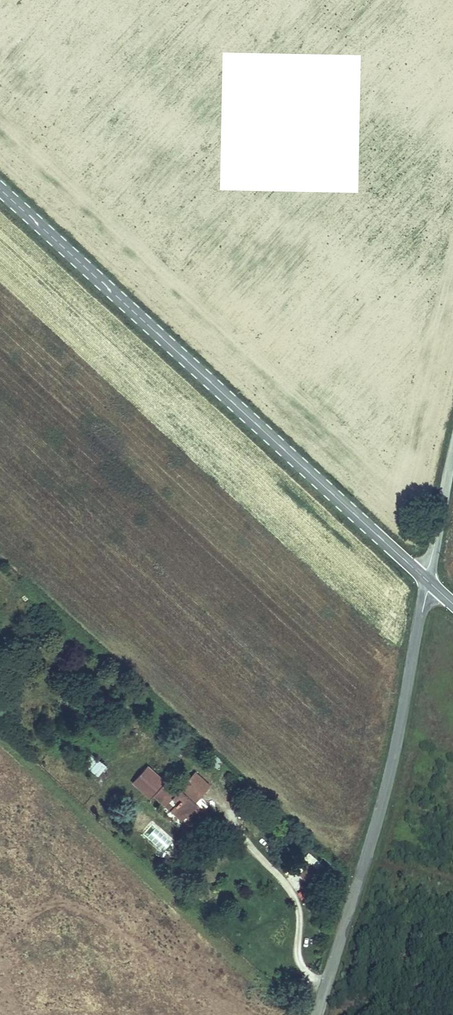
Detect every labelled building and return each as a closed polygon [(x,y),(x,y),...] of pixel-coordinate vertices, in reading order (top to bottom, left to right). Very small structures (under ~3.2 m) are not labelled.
[(81,764),(97,777),(106,766),(90,753),(81,764)] [(137,795),(150,806),(157,798),(165,805),(161,809),(174,820),(185,807),(181,804),(195,789),(177,774),(165,788),(153,777),(149,781),(131,766),(117,782),(134,798),(137,795)] [(165,805),(157,798),(150,806),(171,824),(174,820),(161,809),(165,805)] [(185,807),(174,820),(183,828),(194,815),(185,807)] [(305,878),(295,868),(285,879),(295,889),(305,878)] [(257,883),(262,879),(255,870),(250,873),(257,883)]
